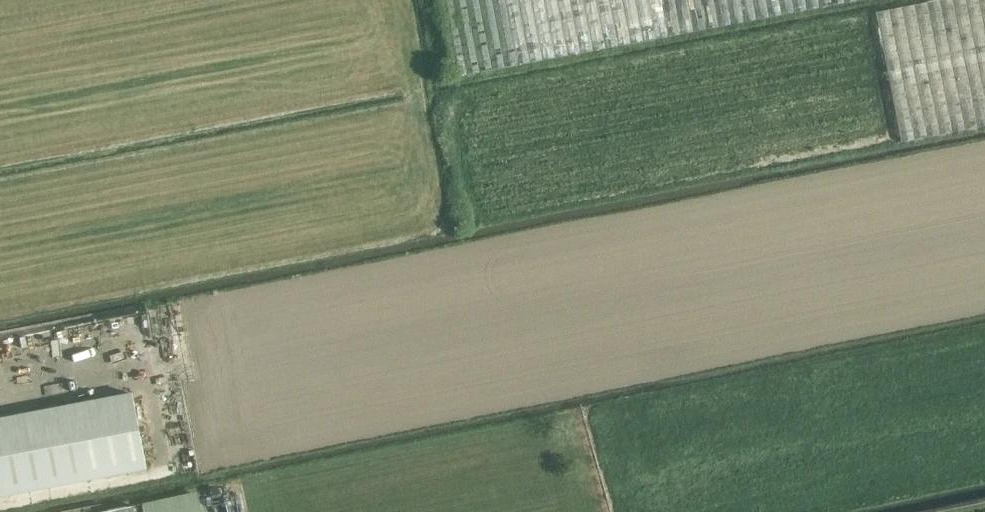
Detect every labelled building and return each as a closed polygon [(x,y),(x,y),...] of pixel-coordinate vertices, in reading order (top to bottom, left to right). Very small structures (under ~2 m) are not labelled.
[(453,77),(666,37),(858,0),(439,0),(453,77)] [(876,12),(901,142),(984,126),(984,0),(938,0),(876,12)] [(147,470),(132,392),(0,418),(0,498),(147,470)] [(142,504),(144,511),(200,511),(196,493),(142,504)]
